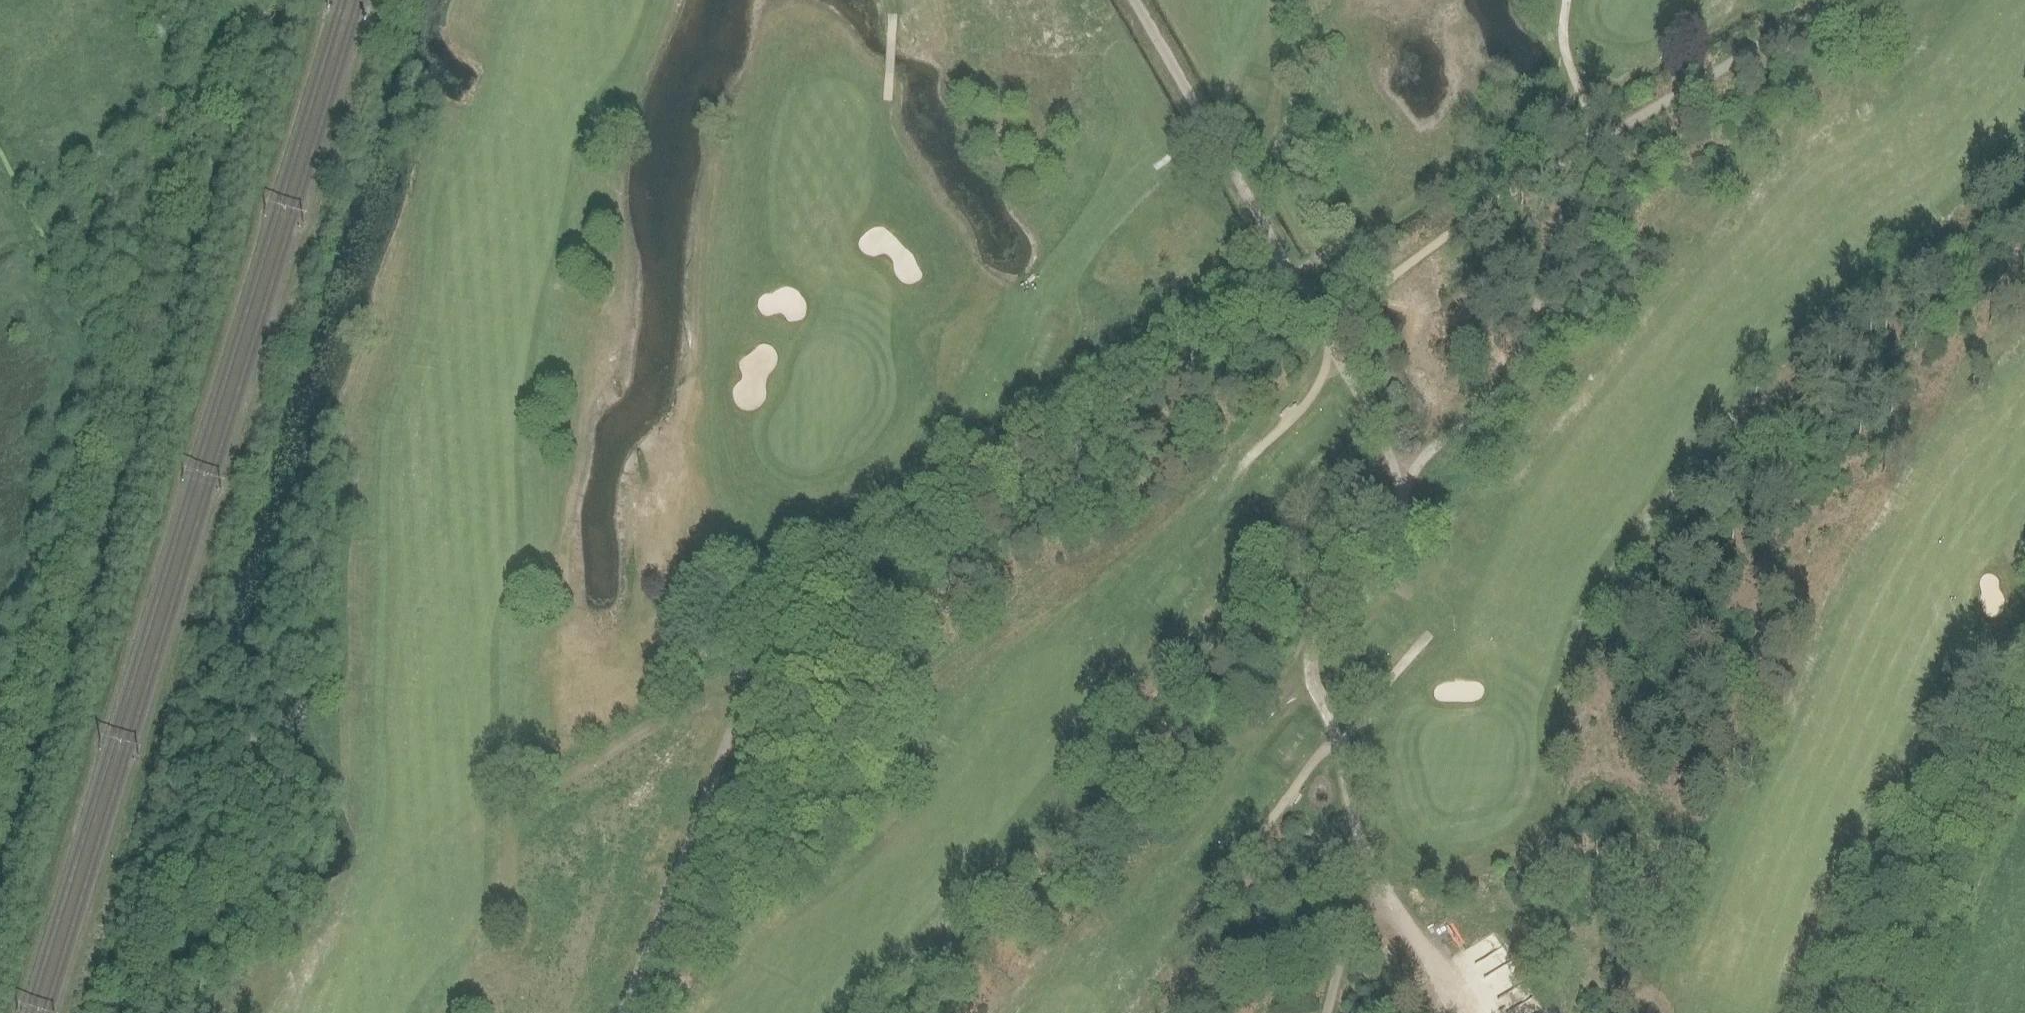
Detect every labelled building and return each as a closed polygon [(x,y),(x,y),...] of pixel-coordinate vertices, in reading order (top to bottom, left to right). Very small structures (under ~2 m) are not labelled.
[(1541,1005),(1536,996),(1513,1008),(1515,1012),(1525,1012),(1541,1005)]
